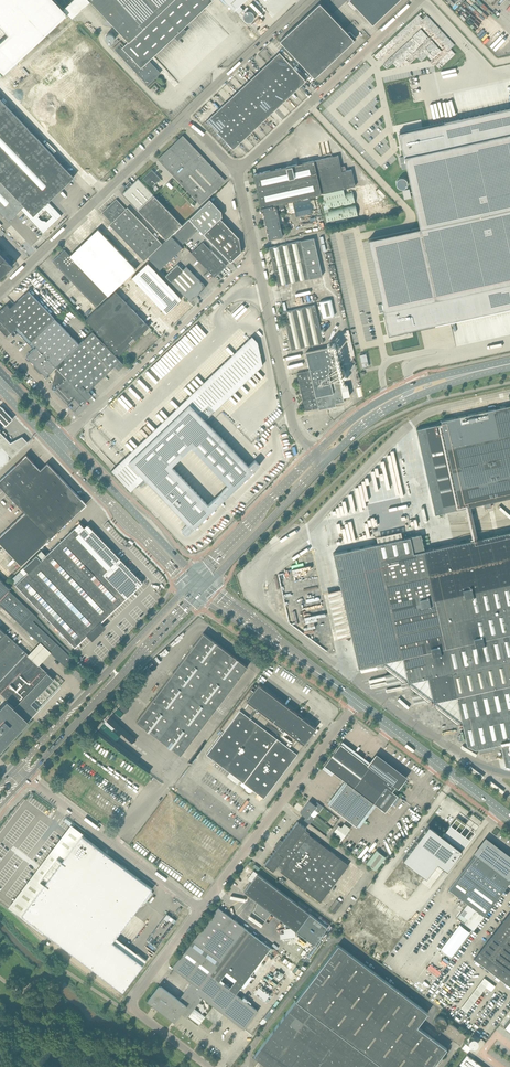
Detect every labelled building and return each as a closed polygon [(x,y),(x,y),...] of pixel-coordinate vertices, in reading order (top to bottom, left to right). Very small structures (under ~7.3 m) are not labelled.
[(3,74),(77,153),(141,92),(72,18),(90,1),(90,0),(72,0),(63,8),(55,0),(0,0),(0,25),(8,34),(0,41),(0,71),(3,74)] [(90,1),(128,41),(122,47),(120,45),(115,49),(147,84),(147,85),(161,73),(149,60),(174,37),(177,40),(187,31),(183,28),(213,0),(90,0),(90,1)] [(243,10),(239,5),(244,0),(225,0),(239,14),(243,10)] [(373,24),(398,0),(350,0),(373,24)] [(314,77),(354,39),(320,3),(280,41),(314,77)] [(243,17),(243,18),(244,19),(245,20),(245,21),(246,21),(247,22),(248,22),(249,22),(250,22),(251,22),(252,21),(253,20),(254,19),(254,18),(254,17),(254,16),(254,15),(254,14),(253,13),(252,12),(251,11),(250,11),(249,11),(248,11),(247,11),(246,12),(245,12),(245,13),(244,14),(243,15),(243,16),(243,17)] [(105,37),(105,38),(105,39),(106,40),(106,41),(107,41),(107,42),(108,42),(109,42),(110,43),(111,42),(112,42),(113,41),(114,40),(114,39),(114,38),(114,37),(114,36),(114,35),(113,35),(113,34),(112,34),(111,33),(110,33),(109,33),(108,33),(107,34),(106,35),(105,36),(105,37)] [(450,50),(438,61),(442,66),(454,55),(450,50)] [(207,120),(233,149),(306,80),(279,52),(207,120)] [(8,220),(20,209),(43,233),(61,216),(47,201),(73,177),(0,99),(0,212),(8,220)] [(399,132),(420,227),(368,239),(389,334),(509,307),(509,108),(399,132)] [(310,121),(308,123),(309,125),(310,124),(310,125),(310,126),(392,213),(398,207),(314,117),(312,120),(314,122),(311,124),(312,122),(310,121)] [(302,129),(291,139),(361,214),(363,213),(365,215),(370,211),(372,213),(377,208),(302,129)] [(224,180),(183,136),(159,159),(200,203),(224,180)] [(285,144),(279,150),(308,182),(315,189),(317,192),(322,196),(347,223),(353,217),(322,183),(315,176),(285,144)] [(151,169),(142,178),(152,188),(161,179),(151,169)] [(399,187),(408,187),(408,178),(399,178),(399,187)] [(182,224),(154,196),(138,179),(122,193),(166,239),(170,235),(182,224)] [(405,198),(412,196),(410,188),(403,189),(405,198)] [(144,260),(147,257),(162,244),(128,207),(126,209),(116,199),(109,206),(108,205),(106,207),(107,208),(102,212),(111,222),(109,224),(144,260)] [(198,228),(207,237),(225,256),(230,262),(241,252),(239,237),(224,222),(220,218),(221,216),(222,217),(221,210),(220,210),(210,199),(189,218),(198,228)] [(310,199),(293,203),(295,212),(295,214),(312,210),(312,208),(310,200),(310,199)] [(261,207),(260,207),(261,211),(262,211),(265,222),(265,223),(268,239),(280,237),(283,236),(277,210),(281,209),(284,208),(283,202),(280,203),(279,202),(261,206),(261,207)] [(182,243),(183,242),(198,228),(189,218),(173,233),(182,243)] [(98,229),(70,255),(108,295),(136,269),(98,229)] [(170,235),(166,239),(162,244),(147,257),(159,270),(182,248),(170,235)] [(269,247),(277,286),(322,276),(314,238),(269,247)] [(203,242),(191,252),(195,257),(209,271),(214,277),(215,276),(218,273),(219,273),(222,270),(222,269),(224,267),(225,267),(225,266),(226,265),(224,264),(225,263),(211,249),(210,250),(203,242)] [(59,268),(96,307),(108,295),(70,255),(64,250),(52,261),(57,266),(58,265),(59,267),(59,268)] [(13,265),(0,251),(0,277),(13,265)] [(148,262),(132,277),(166,313),(182,298),(148,262)] [(165,276),(190,302),(206,286),(187,266),(183,270),(177,264),(165,276)] [(55,318),(28,291),(10,308),(7,304),(0,310),(0,327),(8,336),(18,326),(31,340),(55,318)] [(115,291),(85,320),(119,355),(149,326),(115,291)] [(331,299),(319,302),(323,318),(335,315),(331,299)] [(283,312),(287,331),(319,324),(315,305),(283,312)] [(56,319),(55,318),(31,340),(36,346),(26,355),(35,365),(34,365),(34,368),(37,371),(40,371),(45,376),(56,366),(79,344),(56,319)] [(202,318),(187,332),(193,339),(196,336),(198,337),(200,335),(201,337),(204,334),(205,335),(208,333),(206,331),(210,326),(202,318)] [(161,332),(169,326),(167,323),(162,328),(160,325),(158,327),(161,332)] [(287,331),(292,350),(323,343),(319,324),(287,331)] [(114,366),(119,370),(125,365),(93,331),(84,340),(111,369),(114,366)] [(53,382),(52,384),(57,386),(58,386),(57,388),(70,402),(74,398),(81,405),(92,395),(88,391),(111,369),(84,340),(79,344),(56,366),(58,368),(55,371),(56,372),(53,382)] [(347,384),(341,386),(338,372),(344,370),(343,365),(336,367),(332,346),(305,352),(309,370),(297,373),(305,410),(318,407),(319,410),(336,406),(335,404),(344,402),(343,397),(350,396),(347,384)] [(369,366),(368,361),(366,353),(360,355),(362,367),(369,366)] [(144,374),(117,400),(129,413),(143,400),(141,398),(154,385),(144,374)] [(188,524),(182,530),(186,535),(260,465),(255,460),(249,466),(205,420),(215,410),(209,404),(199,413),(189,404),(129,462),(188,524)] [(441,420),(441,423),(460,508),(466,507),(484,503),(485,507),(491,506),(490,502),(509,497),(509,405),(500,407),(456,417),(441,420)] [(5,426),(12,419),(0,406),(0,422),(5,426)] [(1,433),(0,432),(0,468),(12,457),(28,442),(27,442),(22,436),(10,443),(4,436),(6,434),(3,431),(1,433)] [(27,455),(26,455),(0,480),(0,486),(25,512),(0,536),(0,542),(21,565),(86,504),(47,463),(40,470),(27,455)] [(16,583),(15,584),(20,589),(45,615),(61,633),(65,637),(75,647),(80,642),(85,637),(87,635),(88,634),(91,638),(104,625),(100,622),(101,622),(106,617),(126,598),(143,582),(141,581),(138,577),(124,563),(88,525),(87,524),(84,527),(79,522),(79,523),(45,555),(41,551),(37,555),(23,567),(20,570),(24,575),(16,583)] [(333,553),(340,586),(351,633),(358,667),(383,661),(402,657),(408,681),(428,677),(433,700),(433,701),(434,701),(456,696),(462,722),(467,744),(475,748),(478,748),(479,753),(501,748),(504,759),(505,764),(509,766),(509,531),(461,542),(425,550),(421,534),(410,536),(408,536),(403,537),(378,543),(333,553)] [(8,590),(10,588),(4,583),(0,579),(0,599),(8,590)] [(0,599),(0,605),(40,642),(50,652),(65,667),(73,659),(70,656),(72,654),(60,642),(59,642),(36,617),(37,617),(8,590),(0,599)] [(7,700),(0,707),(0,751),(31,718),(32,716),(38,710),(31,703),(47,686),(54,679),(39,665),(50,652),(40,642),(28,655),(0,628),(0,693),(7,700)] [(136,721),(180,754),(247,666),(203,633),(136,721)] [(251,694),(248,692),(220,729),(223,731),(206,753),(264,797),(316,728),(259,684),(251,694)] [(126,697),(114,708),(117,711),(120,707),(125,712),(133,704),(126,697)] [(122,725),(126,720),(114,709),(110,713),(122,725)] [(103,722),(97,729),(137,762),(141,757),(116,737),(118,735),(110,727),(112,725),(117,730),(120,725),(110,717),(105,723),(103,722)] [(341,744),(324,765),(333,772),(343,780),(347,782),(346,783),(330,805),(329,805),(330,805),(356,826),(357,825),(373,804),(374,803),(385,811),(397,795),(392,791),(396,786),(397,787),(398,788),(407,776),(377,754),(376,753),(370,762),(368,764),(363,761),(349,750),(341,744)] [(241,780),(230,772),(227,776),(237,784),(241,780)] [(323,806),(317,802),(315,805),(309,800),(305,806),(312,812),(314,809),(318,812),(323,806)] [(312,812),(305,806),(300,812),(306,817),(304,819),(310,824),(314,818),(309,814),(312,812)] [(403,858),(427,876),(438,861),(447,869),(462,849),(461,849),(469,839),(457,830),(463,822),(456,818),(443,835),(429,824),(403,858)] [(280,871),(300,887),(320,902),(349,864),(304,830),(306,828),(297,821),(265,864),(273,870),(278,864),(283,868),(280,871)] [(344,822),(342,825),(339,823),(334,830),(339,833),(338,834),(343,838),(351,827),(344,822)] [(45,883),(22,914),(28,919),(44,931),(123,991),(143,965),(125,951),(112,941),(116,937),(152,889),(82,835),(62,861),(57,857),(45,872),(40,880),(45,883)] [(449,889),(467,903),(457,917),(473,930),(484,916),(484,917),(503,891),(509,882),(509,855),(486,837),(474,852),(474,853),(476,854),(462,871),(449,889)] [(386,857),(376,850),(366,863),(376,870),(386,857)] [(251,881),(244,891),(257,901),(253,911),(265,920),(271,912),(290,926),(295,930),(296,931),(314,944),(327,927),(310,913),(257,873),(251,881)] [(335,913),(342,903),(339,901),(332,910),(335,913)] [(159,984),(147,1000),(154,1005),(159,1009),(174,1020),(175,1020),(175,1019),(175,1018),(180,1012),(187,1017),(188,1016),(199,1024),(205,1017),(201,1013),(198,1011),(194,1008),(202,997),(222,1012),(244,1029),(244,1028),(258,1010),(239,996),(236,994),(229,989),(220,981),(210,974),(217,964),(244,928),(245,927),(218,908),(173,967),(174,968),(192,982),(179,999),(161,985),(160,984),(159,984)] [(474,959),(509,986),(509,911),(474,959)] [(460,924),(441,948),(451,956),(470,932),(460,924)] [(255,935),(227,972),(237,979),(243,984),(271,948),(255,935)] [(321,936),(314,945),(318,948),(325,939),(321,936)] [(266,1040),(254,1055),(270,1066),(432,1066),(446,1048),(417,1025),(427,1012),(338,944),(266,1040)] [(280,969),(275,975),(281,979),(285,974),(280,969)] [(476,999),(485,986),(492,991),(496,985),(484,977),(471,996),(476,999)] [(254,993),(265,1001),(269,995),(259,987),(254,993)] [(261,1020),(263,1023),(276,1010),(273,1007),(261,1020)] [(440,1029),(460,1044),(466,1035),(446,1020),(447,1020),(447,1021),(447,1022),(447,1023),(447,1024),(446,1025),(446,1026),(445,1026),(445,1027),(444,1027),(444,1028),(443,1028),(442,1028),(442,1029),(441,1029),(440,1029)] [(504,1024),(471,1066),(509,1066),(509,1029),(504,1024)]
